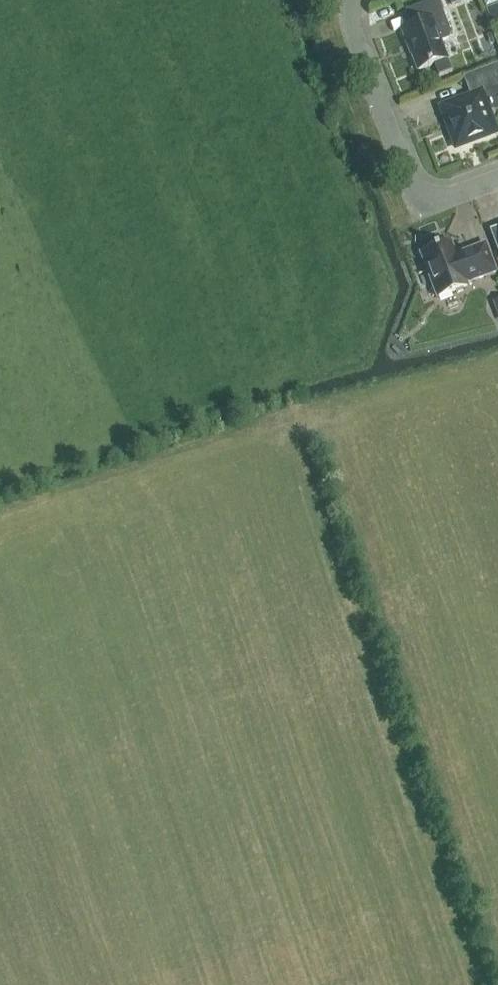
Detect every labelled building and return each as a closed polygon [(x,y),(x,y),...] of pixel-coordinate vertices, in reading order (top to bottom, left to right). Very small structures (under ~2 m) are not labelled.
[(434,64),(438,76),(438,77),(452,72),(440,42),(448,39),(450,34),(437,0),(435,0),(405,11),(411,26),(400,30),(406,47),(408,47),(417,71),(427,67),(428,67),(431,66),(431,65),(434,64)] [(485,8),(497,3),(497,0),(482,0),(485,8)] [(439,108),(448,130),(455,149),(496,133),(481,93),(497,87),(497,69),(497,65),(456,80),(457,82),(465,79),(472,96),(439,108)] [(489,231),(497,254),(497,227),(489,231)] [(437,298),(467,287),(465,284),(495,272),(485,245),(461,254),(462,255),(455,257),(450,244),(420,255),(437,298)]
